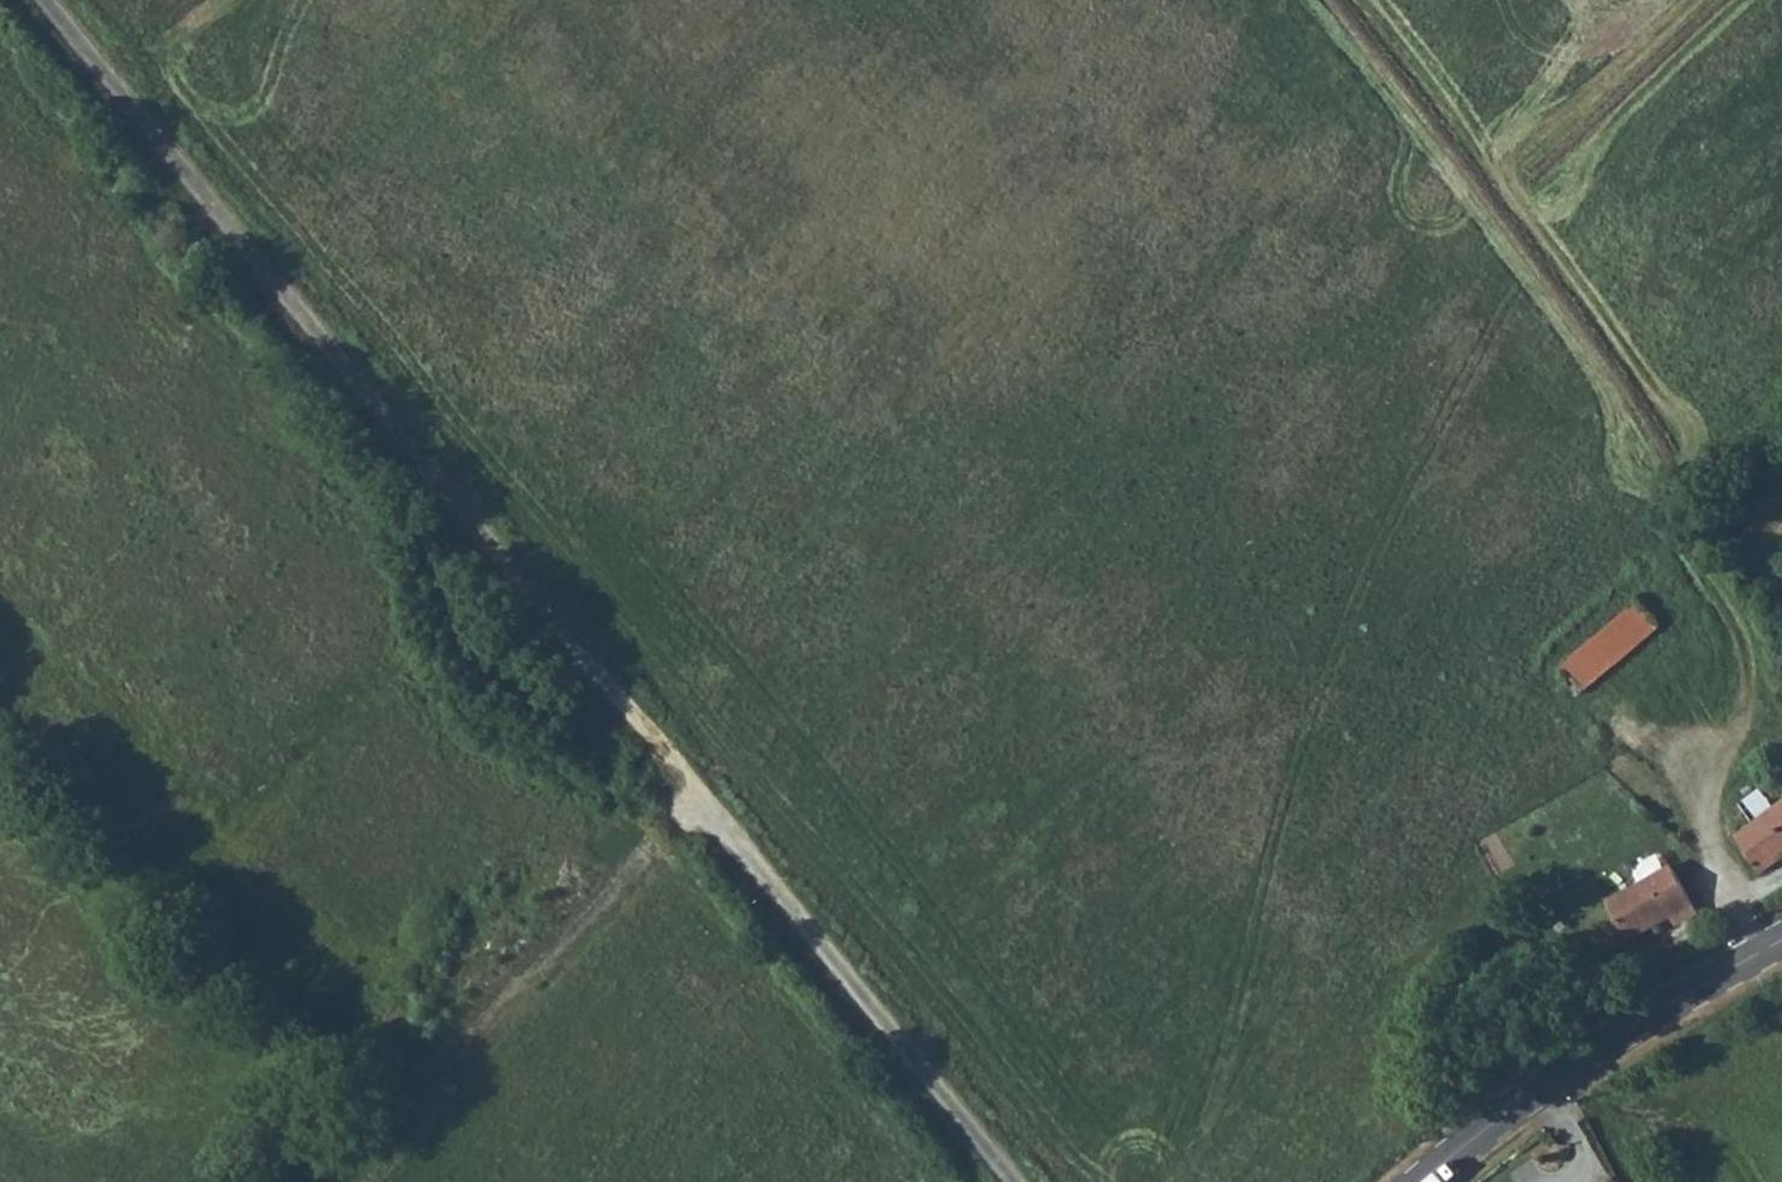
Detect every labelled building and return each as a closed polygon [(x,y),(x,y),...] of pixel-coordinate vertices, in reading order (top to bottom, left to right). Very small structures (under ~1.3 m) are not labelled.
[(1631,714),(1694,660),(1662,623),(1663,622),(1640,596),(1565,660),(1587,685),(1598,676),(1631,714)] [(1781,864),(1781,810),(1732,846),(1757,881),(1781,864)] [(1681,922),(1653,879),(1593,915),(1617,951),(1655,927),(1662,935),(1681,922)]
